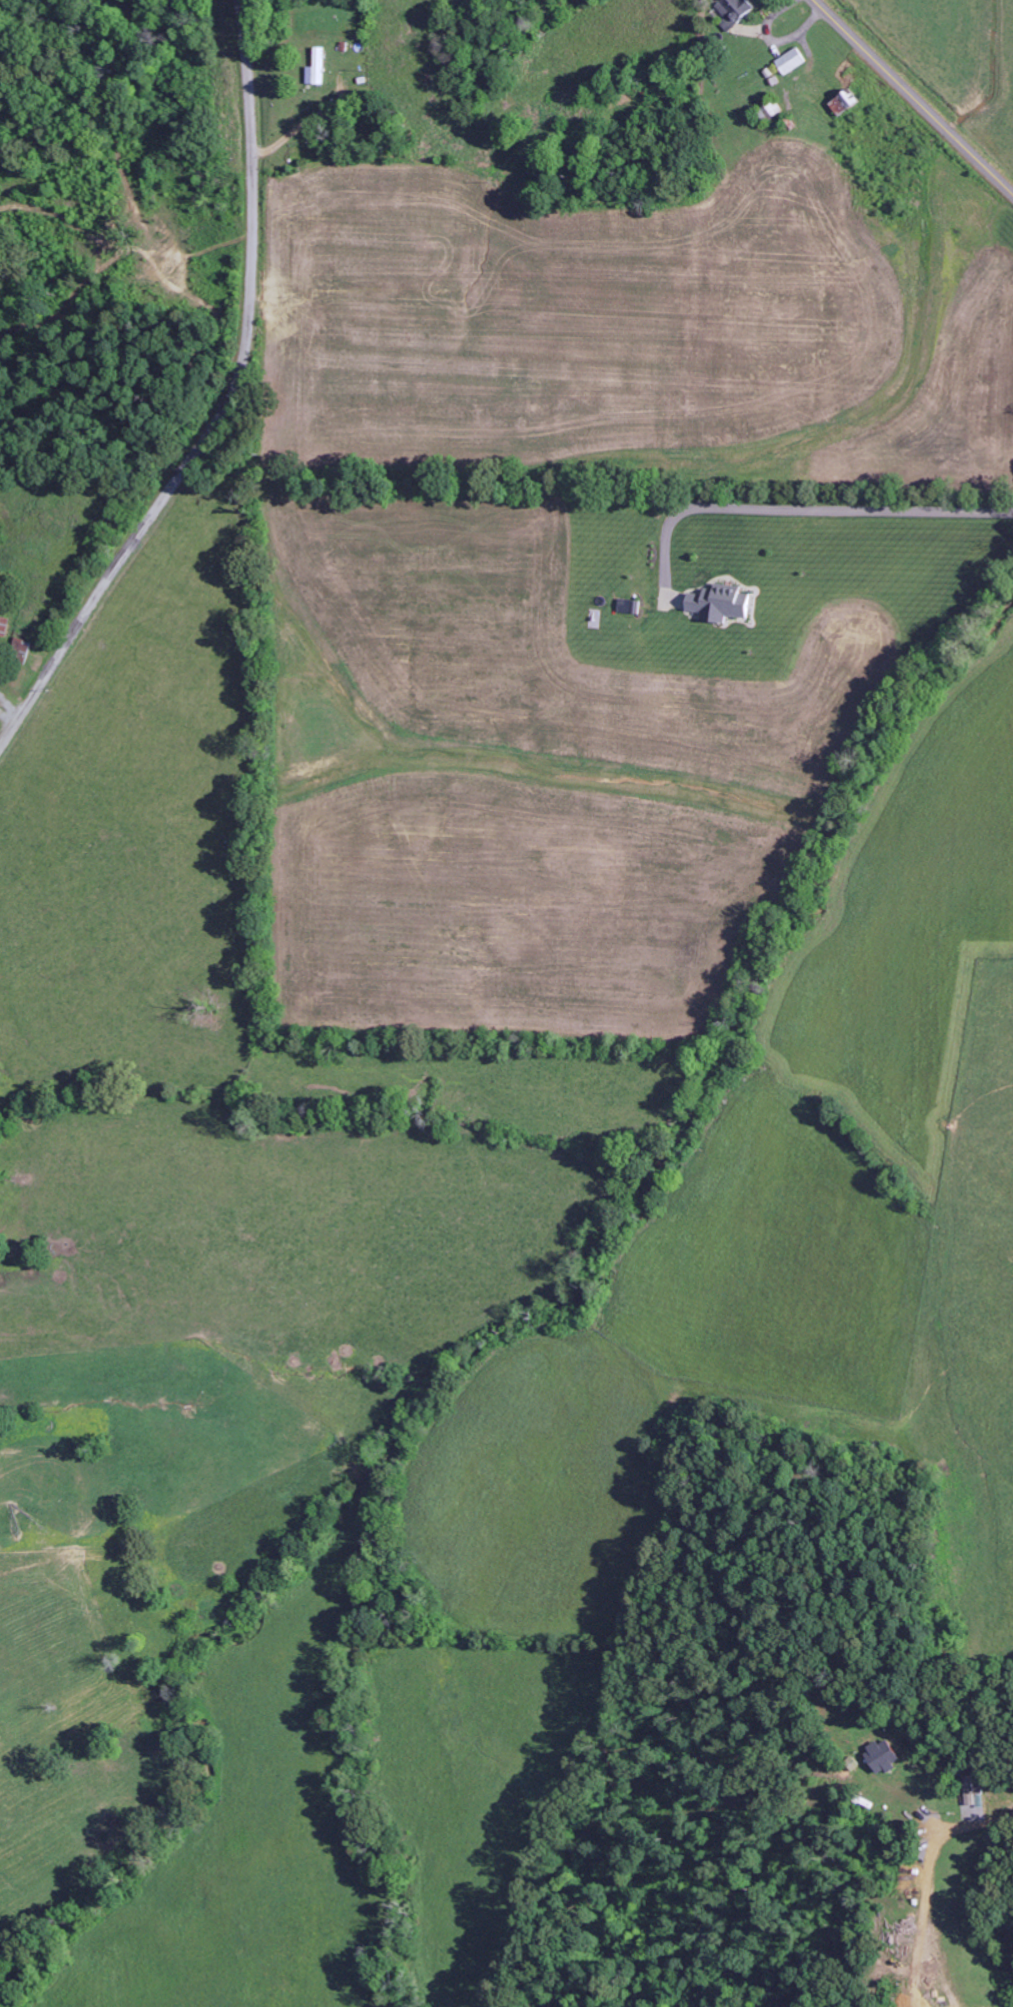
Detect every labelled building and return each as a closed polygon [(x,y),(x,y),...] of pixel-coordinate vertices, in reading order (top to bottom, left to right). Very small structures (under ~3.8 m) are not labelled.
[(727,32),(752,8),(745,0),(720,0),(714,6),(725,18),(719,24),(727,32)] [(305,84),(322,85),(323,47),(313,47),(312,67),(305,67),(305,84)] [(775,61),(784,76),(806,62),(796,47),(775,61)] [(837,116),(859,102),(849,88),(828,102),(837,116)] [(724,623),(725,616),(746,618),(748,594),(739,593),(740,586),(714,584),(713,590),(703,589),(702,594),(687,593),(685,611),(701,612),(700,621),(724,623)] [(6,637),(9,619),(0,617),(0,619),(0,636),(6,637)] [(26,664),(32,643),(15,637),(9,659),(26,664)] [(900,1762),(886,1738),(863,1751),(877,1775),(900,1762)] [(983,1795),(974,1795),(973,1776),(964,1776),(966,1807),(983,1806),(983,1795)]
